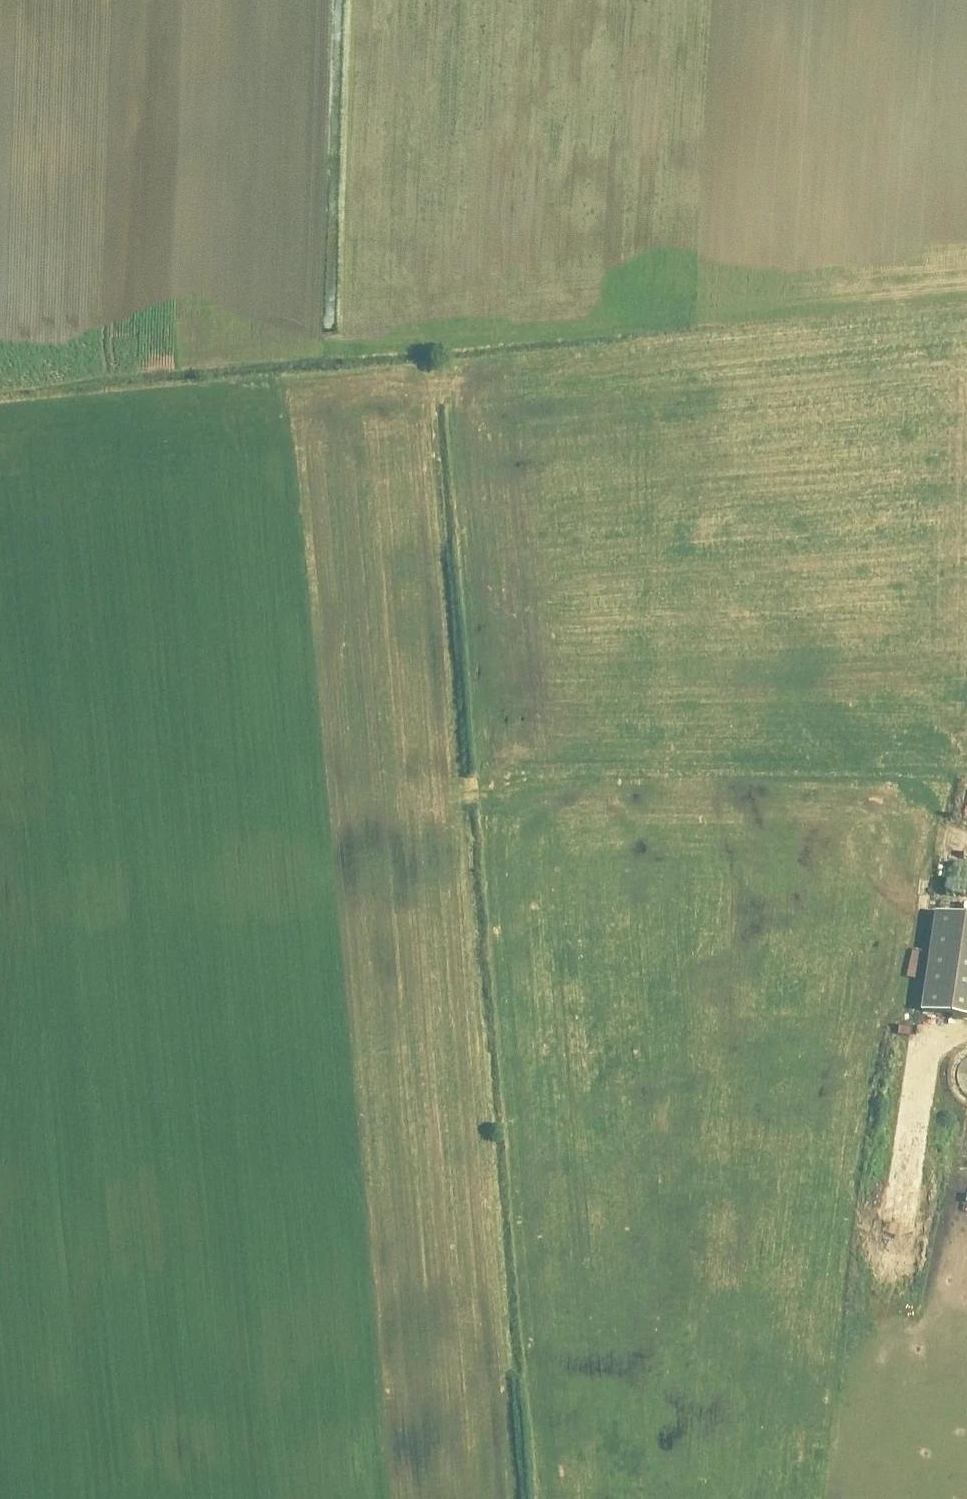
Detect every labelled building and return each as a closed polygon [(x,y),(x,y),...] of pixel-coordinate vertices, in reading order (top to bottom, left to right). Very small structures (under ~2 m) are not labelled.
[(947,856),(966,857),(966,841),(964,840),(964,844),(948,843),(947,856)] [(939,914),(966,917),(966,905),(940,902),(939,914)] [(935,915),(921,1014),(966,1020),(966,919),(935,915)]
